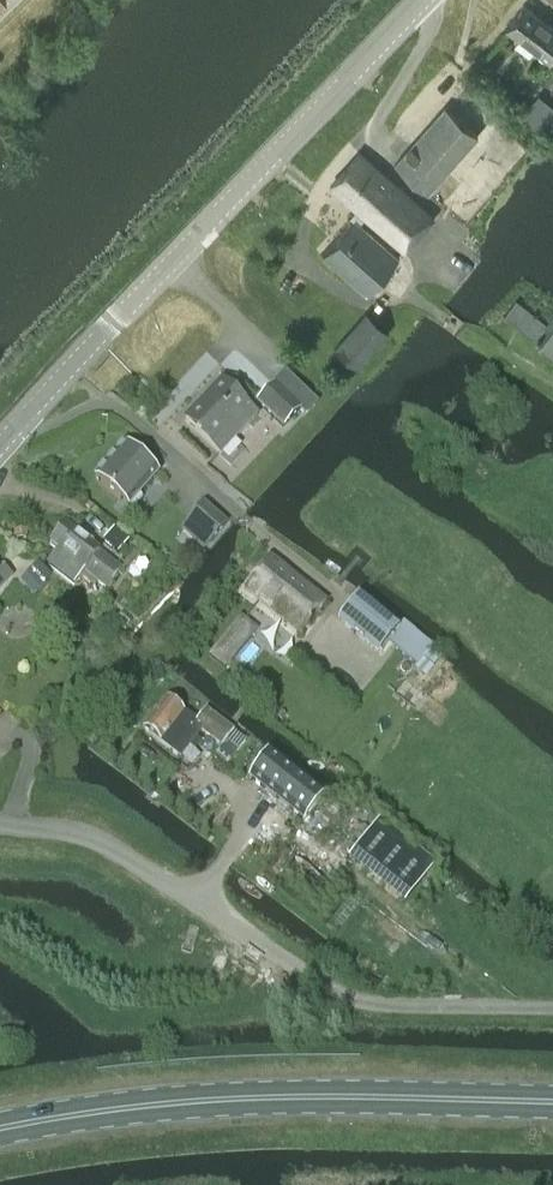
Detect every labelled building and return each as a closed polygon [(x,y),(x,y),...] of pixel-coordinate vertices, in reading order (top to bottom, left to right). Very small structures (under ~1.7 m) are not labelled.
[(552,54),(552,27),(524,5),(506,27),(549,60),(552,54)] [(445,106),(394,164),(427,192),(477,134),(445,106)] [(353,218),(322,253),(367,293),(398,257),(359,221),(365,214),(404,249),(433,217),(360,153),(331,185),(357,208),(350,216),(353,218)] [(516,300),(504,315),(534,339),(546,323),(516,300)] [(370,313),(336,347),(357,368),(391,334),(370,313)] [(538,344),(552,356),(552,324),(538,344)] [(283,373),(270,385),(272,387),(299,414),(304,419),(317,407),(283,373)] [(184,423),(210,447),(220,457),(234,442),(257,418),(247,408),(221,384),(184,423)] [(272,387),(255,405),(283,432),(299,414),(272,387)] [(122,445),(93,479),(127,508),(156,474),(122,445)] [(199,554),(220,529),(202,513),(180,540),(199,554)] [(71,588),(84,572),(105,589),(119,570),(64,526),(49,545),(57,551),(44,567),(71,588)] [(268,559),(243,591),(262,606),(299,636),(325,604),(268,559)] [(36,565),(18,584),(29,594),(46,576),(36,565)] [(11,577),(2,568),(0,569),(0,588),(11,577)] [(359,598),(342,618),(380,650),(397,630),(359,598)] [(208,656),(224,669),(249,639),(234,626),(208,656)] [(409,634),(396,650),(415,666),(421,659),(432,668),(440,659),(441,656),(432,648),(432,647),(412,630),(409,634)] [(166,700),(142,730),(179,759),(187,748),(194,739),(199,733),(199,732),(193,727),(196,723),(195,722),(193,720),(166,700)] [(196,723),(193,727),(199,732),(199,733),(219,748),(232,732),(205,710),(195,722),(196,723)] [(269,751),(247,779),(302,824),(325,796),(269,751)] [(376,823),(352,854),(408,898),(431,869),(434,865),(378,821),(376,823)]
